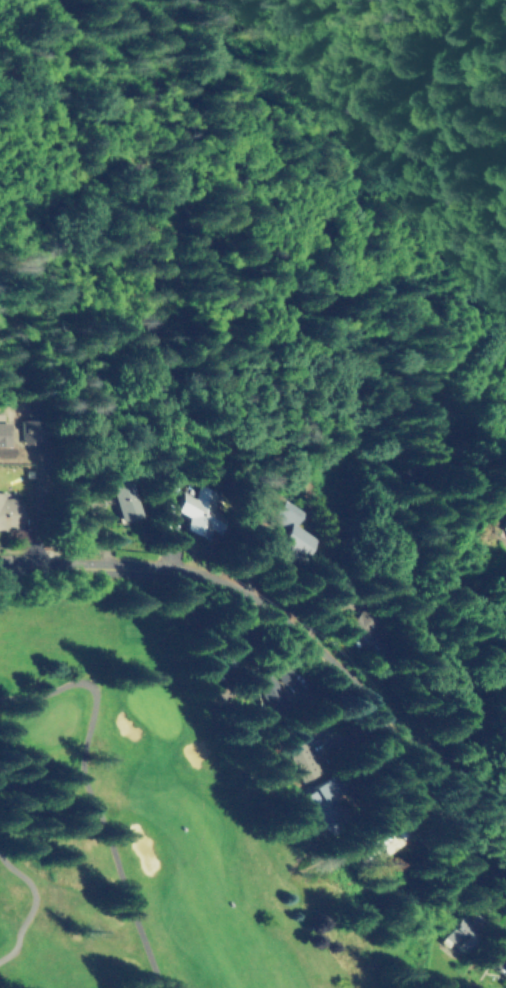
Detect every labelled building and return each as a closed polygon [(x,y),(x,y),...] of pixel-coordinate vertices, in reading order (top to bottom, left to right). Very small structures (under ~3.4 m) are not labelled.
[(44,443),(44,420),(24,420),(24,442),(44,443)] [(0,423),(0,446),(10,447),(10,423),(0,423)] [(146,512),(120,517),(113,473),(138,469),(146,512)] [(239,492),(219,537),(194,525),(200,513),(186,507),(194,489),(207,494),(213,481),(239,492)] [(17,526),(0,526),(0,491),(2,491),(2,496),(17,496),(17,526)] [(337,536),(319,561),(297,545),(311,525),(299,516),(312,499),(328,510),(319,523),(337,536)] [(282,682),(299,676),(293,660),(276,667),(282,682)] [(319,769),(293,781),(270,730),(310,712),(318,732),(306,738),(319,769)] [(342,815),(316,831),(297,800),(308,793),(305,788),(332,772),(343,790),(331,797),(342,815)] [(419,829),(385,851),(382,846),(366,856),(355,839),(404,807),(419,829)] [(476,913),(487,924),(460,950),(454,944),(457,941),(442,947),(437,942),(450,927),(448,925),(458,914),(467,921),(476,913)] [(500,932),(505,936),(505,977),(481,961),(500,932)]
